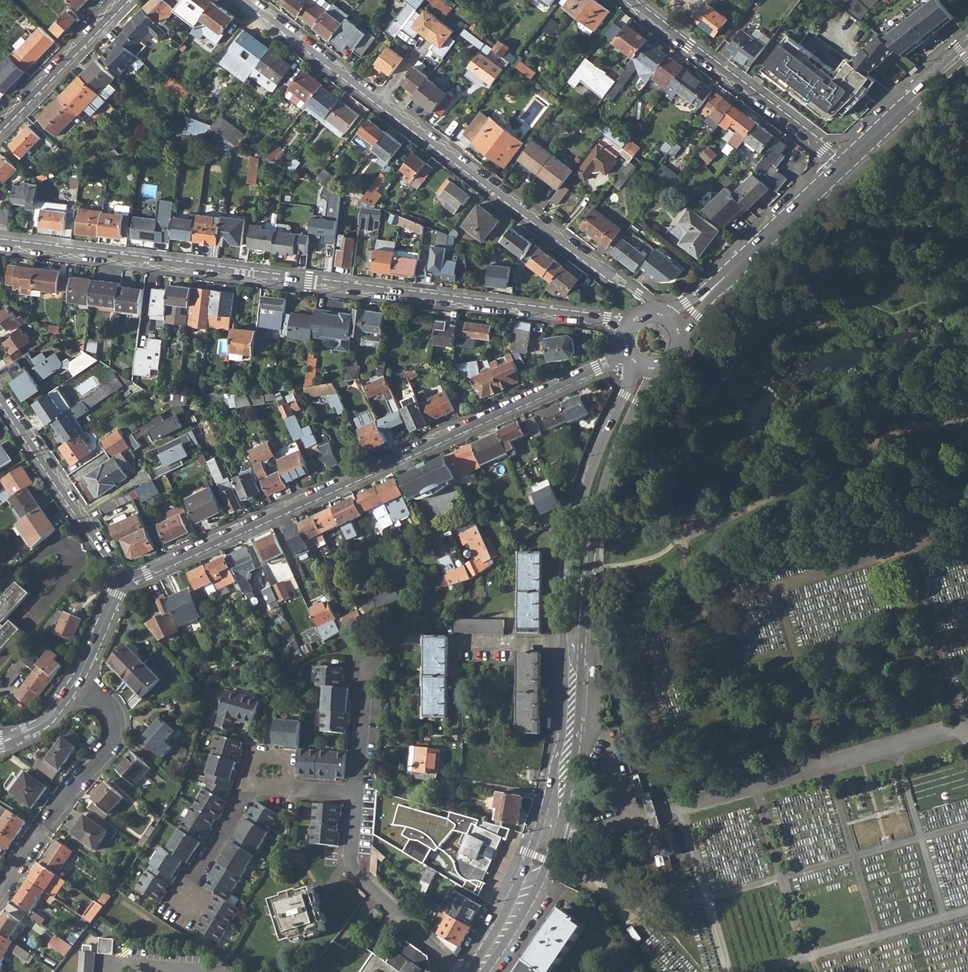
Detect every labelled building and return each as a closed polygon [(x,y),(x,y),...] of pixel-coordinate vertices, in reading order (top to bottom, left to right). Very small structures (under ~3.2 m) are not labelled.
[(73,3),(86,16),(92,10),(89,7),(97,0),(76,0),(73,3)] [(175,11),(165,0),(152,0),(143,8),(162,28),(175,11)] [(215,2),(212,0),(183,0),(182,2),(177,9),(197,25),(203,18),(215,2)] [(284,4),(299,16),(311,0),(287,0),(284,4)] [(299,16),(315,28),(332,5),(324,0),(311,0),(299,16)] [(409,2),(387,30),(396,37),(397,36),(396,36),(403,26),(403,27),(416,10),(417,9),(424,0),(406,0),(409,2)] [(565,7),(582,20),(580,23),(581,28),(591,36),(596,30),(610,11),(595,0),(570,0),(565,7)] [(860,21),(879,0),(833,0),(860,21)] [(879,10),(882,15),(883,17),(913,0),(896,0),(879,10)] [(880,36),(894,47),(905,55),(946,25),(943,22),(952,15),(940,0),(932,0),(927,4),(924,1),(880,36)] [(222,34),(235,18),(215,2),(203,18),(197,25),(196,27),(191,33),(201,40),(204,36),(217,45),(224,35),(222,34)] [(710,3),(697,20),(717,35),(730,18),(710,3)] [(349,7),(344,13),(332,5),(315,28),(331,40),(353,10),(349,7)] [(142,40),(150,31),(158,40),(166,32),(162,28),(143,8),(126,27),(126,30),(119,38),(136,55),(145,44),(142,40)] [(350,21),(357,13),(353,10),(331,40),(351,55),(354,50),(368,32),(369,31),(367,30),(365,32),(350,21)] [(428,37),(440,21),(426,10),(422,15),(416,10),(403,27),(403,26),(402,28),(415,37),(420,31),(428,37)] [(860,21),(866,25),(882,15),(879,10),(860,21)] [(62,35),(78,19),(70,12),(54,28),(62,35)] [(443,59),(456,41),(450,36),(454,31),(440,21),(428,37),(436,43),(431,49),(443,59)] [(616,39),(623,28),(614,23),(607,34),(616,39)] [(27,71),(56,41),(42,26),(12,57),(27,71)] [(253,73),(270,50),(240,27),(227,45),(232,49),(228,54),(253,73)] [(482,41),(486,35),(479,30),(476,27),(474,30),(471,33),(482,41)] [(631,27),(629,29),(626,27),(614,42),(635,57),(648,40),(631,27)] [(482,41),(471,33),(466,29),(462,34),(482,49),(486,44),(482,41)] [(742,29),(729,47),(735,51),(733,53),(750,66),(766,45),(757,38),(756,39),(742,29)] [(362,56),(375,38),(368,32),(354,50),(362,56)] [(880,36),(876,33),(865,48),(862,46),(851,61),(869,74),(880,60),(882,62),(894,47),(880,36)] [(822,114),(824,111),(833,117),(846,105),(851,109),(866,94),(877,80),(869,74),(851,61),(847,58),(837,72),(788,35),(763,69),(822,114)] [(138,71),(145,64),(136,55),(119,38),(112,45),(114,46),(108,51),(102,58),(121,76),(132,65),(138,71)] [(656,72),(668,55),(648,40),(635,57),(630,63),(621,75),(605,96),(612,100),(638,67),(639,67),(640,73),(642,75),(646,80),(648,82),(655,73),(656,72)] [(503,57),(510,48),(500,41),(494,50),(503,57)] [(486,57),(492,48),(486,44),(482,49),(468,67),(492,85),(503,69),(486,57)] [(389,47),(374,66),(381,72),(383,69),(391,75),(404,58),(389,47)] [(278,84),(291,66),(270,50),(253,73),(247,80),(268,95),(274,89),(277,84),(278,84)] [(513,64),(517,59),(509,52),(505,58),(509,62),(513,64)] [(12,57),(10,55),(0,65),(0,72),(2,74),(4,75),(0,79),(0,98),(27,71),(12,57)] [(668,89),(684,67),(668,55),(656,72),(661,76),(657,81),(668,89)] [(107,86),(116,77),(97,59),(82,75),(83,77),(106,99),(109,96),(110,97),(114,93),(107,86)] [(565,104),(595,65),(587,59),(557,98),(562,101),(565,104)] [(621,75),(630,63),(625,60),(617,71),(621,75)] [(531,79),(536,73),(520,61),(517,67),(531,79)] [(407,91),(414,97),(428,79),(429,77),(414,66),(401,83),(409,89),(407,91)] [(918,68),(915,66),(909,72),(910,73),(911,74),(918,68)] [(707,86),(707,85),(684,67),(668,89),(664,94),(672,100),(679,91),(700,108),(713,91),(707,86)] [(321,86),(323,84),(304,70),(289,89),(309,103),(321,86)] [(605,96),(621,75),(617,71),(600,93),(605,96)] [(108,101),(106,99),(83,77),(78,81),(77,80),(61,97),(78,114),(80,115),(85,109),(93,116),(108,101)] [(183,102),(191,91),(173,77),(167,85),(183,102)] [(448,93),(438,86),(428,79),(414,97),(434,112),(448,93)] [(438,86),(448,93),(450,90),(441,83),(438,86)] [(326,118),(339,100),(321,86),(309,103),(307,105),(325,119),(326,118)] [(287,94),(305,108),(307,105),(309,103),(289,89),(287,93),(286,93),(287,94)] [(286,93),(287,93),(283,90),(273,102),(278,106),(287,94),(286,93)] [(441,117),(455,98),(448,93),(434,112),(441,117)] [(595,99),(600,103),(605,96),(600,93),(595,99)] [(732,107),(734,105),(718,93),(705,110),(721,122),(732,107)] [(56,137),(78,114),(61,97),(39,119),(56,137)] [(588,118),(600,103),(595,99),(584,114),(588,118)] [(346,133),(359,115),(339,100),(326,118),(345,133),(346,133)] [(304,108),(322,122),(325,119),(307,105),(305,108),(304,108)] [(741,114),(732,107),(721,122),(730,128),(733,124),(749,137),(759,124),(749,117),(748,119),(741,114)] [(464,134),(472,140),(489,118),(482,112),(464,134)] [(237,150),(247,136),(220,115),(207,131),(204,137),(209,139),(232,148),(237,150)] [(322,123),(342,138),(345,133),(326,118),(325,119),(322,122),(322,123)] [(377,145),(387,132),(369,118),(353,140),(371,153),(374,149),(377,145)] [(506,166),(523,143),(489,118),(472,140),(506,166)] [(774,136),(759,124),(749,137),(747,140),(748,141),(746,144),(755,151),(757,148),(762,151),(774,136)] [(176,130),(181,135),(184,134),(189,132),(188,126),(176,130)] [(190,133),(204,137),(207,131),(188,126),(189,132),(190,133)] [(23,157),(41,138),(29,127),(11,145),(23,157)] [(618,144),(623,137),(612,129),(607,135),(618,144)] [(188,150),(190,133),(189,132),(184,134),(183,142),(182,148),(182,150),(188,150)] [(390,161),(404,144),(387,132),(377,145),(374,149),(390,161)] [(634,156),(623,148),(618,144),(607,135),(599,146),(598,146),(577,173),(586,180),(593,171),(594,172),(595,172),(597,172),(599,172),(600,171),(602,170),(607,174),(617,161),(617,159),(616,159),(620,153),(630,161),(634,156)] [(633,142),(636,138),(632,135),(623,148),(634,156),(641,147),(633,142)] [(779,156),(787,145),(779,139),(757,167),(766,174),(761,179),(770,188),(778,192),(788,178),(778,171),(780,169),(777,166),(783,159),(779,156)] [(669,151),(676,155),(682,146),(675,141),(669,151)] [(277,165),(285,153),(276,147),(265,160),(277,165)] [(710,163),(718,155),(710,147),(702,156),(710,163)] [(103,153),(105,161),(110,159),(121,155),(115,150),(103,153)] [(18,169),(2,153),(0,155),(0,177),(5,182),(18,169)] [(411,184),(427,163),(415,153),(402,169),(403,169),(407,173),(403,177),(411,184)] [(257,184),(261,158),(251,155),(247,183),(257,184)] [(700,158),(707,166),(710,163),(702,156),(700,158)] [(293,171),(300,162),(295,158),(287,169),(293,171)] [(620,189),(637,166),(630,161),(613,184),(620,189)] [(419,189),(434,168),(427,163),(411,184),(419,189)] [(672,185),(679,176),(662,163),(655,172),(666,180),(672,185)] [(388,176),(394,168),(389,164),(365,195),(364,196),(362,200),(375,205),(381,198),(383,195),(377,191),(388,176)] [(30,175),(32,174),(23,165),(20,168),(28,176),(30,175)] [(330,186),(338,176),(326,166),(316,179),(318,180),(327,184),(330,186)] [(81,168),(74,171),(71,189),(79,189),(81,168)] [(727,187),(732,182),(722,172),(717,178),(726,187),(727,187)] [(40,182),(49,179),(47,173),(36,177),(40,182)] [(40,182),(36,177),(32,174),(30,175),(34,181),(40,182)] [(348,184),(351,186),(358,176),(355,174),(348,184)] [(770,188),(761,179),(755,174),(739,189),(754,204),(770,188)] [(22,182),(22,186),(14,186),(13,190),(12,203),(29,205),(28,209),(26,220),(35,221),(38,201),(40,184),(22,182)] [(462,204),(469,195),(452,182),(442,196),(448,201),(444,206),(455,214),(462,204)] [(335,244),(340,192),(330,186),(327,184),(323,194),(330,196),(328,217),(313,216),(311,235),(310,237),(321,237),(322,243),(335,244)] [(364,196),(365,195),(351,186),(348,184),(341,192),(342,192),(362,200),(364,196)] [(557,205),(569,189),(563,184),(551,200),(557,205)] [(734,194),(727,187),(726,187),(720,192),(713,193),(712,201),(704,209),(726,226),(734,219),(736,221),(746,211),(744,209),(746,206),(734,194)] [(746,206),(749,209),(754,204),(739,189),(734,194),(746,206)] [(469,195),(462,204),(464,205),(471,196),(469,195)] [(382,208),(384,209),(388,203),(381,198),(375,205),(382,208)] [(65,230),(68,212),(54,210),(55,203),(38,201),(35,221),(35,226),(65,230)] [(485,240),(500,220),(480,204),(464,225),(485,240)] [(132,208),(121,206),(118,208),(117,215),(131,217),(132,208)] [(380,220),(382,209),(361,206),(359,228),(374,230),(375,219),(380,220)] [(622,230),(594,209),(594,208),(580,226),(581,227),(609,247),(622,230)] [(700,257),(720,231),(690,208),(679,222),(690,231),(681,243),(700,257)] [(103,213),(104,212),(82,209),(78,233),(100,236),(103,213)] [(158,215),(158,213),(136,210),(135,216),(132,238),(170,243),(171,238),(173,217),(158,215)] [(199,214),(195,214),(174,211),(174,213),(173,217),(171,238),(195,241),(198,220),(199,214)] [(401,216),(420,223),(421,219),(402,212),(401,216)] [(128,235),(131,217),(103,213),(100,236),(109,237),(109,236),(122,238),(123,234),(128,235)] [(220,244),(224,217),(209,215),(208,222),(198,220),(195,241),(203,241),(213,243),(220,244)] [(420,223),(401,216),(400,226),(422,234),(423,225),(420,223)] [(243,245),(246,220),(224,217),(220,244),(233,245),(233,243),(243,245)] [(263,229),(263,225),(252,224),(250,246),(274,250),(277,223),(267,222),(267,230),(263,229)] [(310,237),(311,235),(290,233),(291,226),(277,223),(274,250),(287,253),(289,252),(293,252),(294,254),(296,255),(296,253),(308,254),(310,237)] [(524,257),(532,242),(512,227),(502,240),(524,257)] [(444,279),(449,235),(440,231),(438,249),(436,249),(433,277),(444,279)] [(345,237),(346,235),(341,234),(339,245),(344,246),(343,250),(338,250),(336,265),(352,267),(356,238),(345,237)] [(453,253),(455,237),(449,235),(444,279),(457,281),(459,262),(451,261),(452,253),(453,253)] [(611,253),(619,259),(630,244),(622,238),(611,253)] [(552,282),(564,266),(540,248),(535,244),(526,258),(530,261),(528,264),(552,282)] [(646,256),(639,250),(630,244),(619,259),(635,271),(646,256)] [(456,255),(462,256),(464,246),(457,246),(456,255)] [(462,259),(469,260),(471,247),(464,246),(462,256),(462,259)] [(639,250),(646,256),(648,254),(640,248),(639,250)] [(655,251),(643,267),(660,280),(673,279),(681,268),(673,262),(674,261),(657,248),(655,251)] [(374,270),(376,251),(368,249),(365,269),(374,270)] [(396,251),(377,249),(376,251),(374,270),(394,272),(396,255),(396,251)] [(417,275),(419,258),(396,255),(394,272),(417,275)] [(496,265),(497,258),(491,257),(488,284),(508,287),(511,266),(496,265)] [(519,276),(527,262),(522,260),(518,268),(515,273),(514,284),(520,284),(521,276),(519,276)] [(584,272),(569,260),(548,288),(555,293),(559,288),(568,295),(584,272)] [(34,294),(38,269),(9,265),(7,284),(23,286),(22,292),(34,294)] [(61,275),(61,271),(38,269),(34,294),(43,295),(44,289),(65,292),(65,291),(67,277),(67,276),(61,275)] [(94,279),(73,277),(73,278),(67,277),(65,291),(71,292),(70,301),(91,303),(91,302),(94,279)] [(121,286),(122,283),(94,279),(91,302),(119,305),(121,286)] [(168,303),(171,285),(145,282),(145,289),(143,303),(168,306),(168,303)] [(188,325),(192,288),(171,285),(166,322),(188,325)] [(143,303),(145,289),(121,286),(119,305),(118,309),(139,312),(139,316),(141,316),(143,303)] [(209,327),(213,290),(192,288),(188,325),(209,327)] [(230,330),(235,293),(213,290),(209,327),(230,330)] [(284,313),(286,299),(264,296),(260,326),(282,329),(282,327),(284,313)] [(12,312),(8,307),(0,313),(0,315),(10,329),(12,327),(15,331),(15,335),(4,342),(12,354),(5,359),(9,365),(21,358),(24,356),(20,349),(32,341),(26,333),(25,334),(21,328),(20,328),(18,327),(26,321),(20,313),(19,313),(18,311),(15,313),(14,311),(12,312)] [(355,313),(317,308),(315,317),(313,336),(338,339),(337,348),(350,350),(353,333),(353,332),(355,313)] [(383,337),(386,312),(356,308),(355,313),(353,332),(353,333),(383,337)] [(291,313),(291,314),(284,313),(282,327),(282,329),(281,334),(288,335),(288,336),(312,340),(313,336),(315,317),(291,313)] [(491,339),(493,325),(458,320),(458,326),(457,335),(491,339)] [(514,328),(531,331),(532,322),(515,320),(514,328)] [(60,332),(61,326),(50,324),(49,329),(57,334),(60,335),(60,332)] [(457,335),(458,326),(438,324),(436,343),(455,345),(457,335)] [(257,331),(233,328),(231,351),(254,354),(255,350),(256,337),(257,331)] [(526,353),(531,331),(514,328),(511,350),(515,360),(516,362),(525,363),(519,352),(526,353)] [(576,351),(574,338),(569,334),(546,338),(549,360),(572,357),(576,351)] [(135,372),(153,374),(153,367),(161,368),(164,338),(149,336),(148,346),(138,345),(135,372)] [(263,351),(264,338),(256,337),(255,350),(263,351)] [(89,339),(88,349),(98,350),(98,340),(89,339)] [(21,358),(9,365),(18,378),(16,380),(18,388),(25,398),(42,387),(37,381),(48,374),(49,375),(65,365),(70,368),(75,376),(87,368),(94,363),(99,360),(86,352),(72,361),(71,359),(65,363),(57,351),(49,357),(44,350),(35,356),(32,351),(24,356),(21,358)] [(316,358),(316,353),(311,352),(306,386),(314,385),(317,368),(316,368),(317,358),(316,358)] [(359,359),(357,357),(350,356),(346,380),(348,380),(359,378),(361,364),(358,364),(359,359)] [(519,369),(516,362),(515,360),(497,368),(492,358),(488,359),(502,388),(511,384),(519,380),(516,372),(515,370),(519,369)] [(475,366),(486,365),(487,367),(480,370),(481,373),(471,377),(477,388),(480,387),(484,396),(492,392),(492,393),(502,388),(488,359),(474,361),(475,366)] [(385,374),(386,361),(380,360),(378,375),(385,374)] [(48,394),(51,399),(98,368),(94,363),(87,368),(75,376),(48,394)] [(105,381),(108,384),(122,374),(110,367),(100,374),(105,381)] [(91,409),(90,408),(131,380),(122,374),(108,384),(70,409),(53,421),(61,434),(57,437),(63,445),(80,434),(85,430),(77,419),(91,409)] [(95,377),(100,384),(105,381),(100,374),(95,377)] [(378,375),(370,376),(373,383),(366,386),(371,396),(384,390),(394,413),(378,420),(383,431),(406,421),(401,410),(395,397),(385,374),(378,375)] [(223,378),(221,391),(200,395),(199,403),(200,403),(225,399),(227,386),(228,377),(223,378)] [(126,384),(138,395),(146,390),(143,389),(138,385),(136,383),(133,382),(131,380),(126,384)] [(156,397),(158,381),(150,380),(148,392),(156,397)] [(68,406),(70,409),(108,384),(105,381),(100,384),(68,406)] [(288,389),(284,381),(275,382),(274,391),(288,389)] [(307,396),(330,393),(340,415),(347,412),(347,411),(336,387),(334,382),(314,385),(306,386),(305,386),(307,396)] [(235,397),(235,387),(227,386),(225,399),(230,398),(235,397)] [(424,391),(428,399),(435,395),(433,389),(426,392),(425,390),(424,391)] [(456,409),(449,395),(447,390),(435,395),(428,399),(424,391),(416,393),(429,422),(456,409)] [(265,393),(266,401),(278,399),(274,391),(265,393)] [(464,406),(457,391),(449,394),(456,409),(464,406)] [(177,406),(179,394),(167,393),(166,401),(175,405),(177,406)] [(266,401),(265,393),(254,394),(256,402),(266,401)] [(294,412),(301,408),(295,393),(286,397),(289,403),(281,406),(296,439),(303,436),(309,447),(320,442),(317,437),(311,424),(302,428),(294,412)] [(414,429),(429,422),(416,393),(404,399),(407,407),(404,408),(410,420),(414,429)] [(188,405),(188,396),(179,394),(177,406),(183,405),(188,405)] [(52,403),(47,395),(32,407),(43,424),(62,411),(57,405),(52,409),(49,405),(52,403)] [(252,404),(252,403),(248,395),(235,397),(230,398),(231,403),(237,402),(237,406),(252,404)] [(570,424),(590,415),(581,397),(561,406),(569,422),(570,424)] [(550,430),(569,422),(561,406),(543,414),(550,430)] [(406,421),(410,420),(404,408),(401,410),(406,421)] [(369,449),(387,440),(383,431),(378,420),(374,412),(356,420),(369,449)] [(535,439),(543,436),(535,418),(527,421),(533,434),(535,439)] [(512,443),(533,434),(527,421),(499,434),(508,452),(508,454),(516,450),(512,443)] [(129,441),(144,432),(141,427),(126,437),(129,441)] [(107,450),(125,438),(119,429),(101,441),(107,450)] [(194,429),(159,446),(166,462),(157,467),(161,475),(187,463),(184,457),(192,454),(189,447),(200,442),(194,429)] [(331,466),(340,462),(326,433),(317,437),(320,442),(331,466)] [(73,465),(92,452),(80,434),(63,445),(61,446),(73,465)] [(481,464),(508,452),(499,434),(478,443),(480,446),(474,449),(481,464)] [(130,445),(127,442),(125,438),(107,450),(112,457),(130,445)] [(14,462),(3,445),(0,447),(0,471),(14,462)] [(481,464),(474,449),(473,446),(446,458),(456,479),(482,467),(481,464)] [(287,481),(310,471),(300,450),(278,460),(287,481)] [(199,465),(208,461),(205,454),(196,459),(199,465)] [(280,471),(268,476),(259,455),(252,458),(262,479),(267,491),(269,495),(287,487),(280,471)] [(123,480),(128,476),(114,457),(109,460),(123,480)] [(229,477),(224,479),(215,458),(208,461),(218,482),(219,481),(232,511),(242,507),(229,477)] [(421,470),(401,479),(411,501),(420,497),(421,499),(458,483),(456,479),(446,458),(429,466),(421,469),(421,470)] [(100,496),(123,480),(109,460),(86,476),(91,484),(100,496)] [(34,484),(24,468),(0,483),(0,488),(9,502),(10,501),(29,488),(34,484)] [(262,479),(259,480),(253,468),(234,477),(243,498),(260,492),(261,494),(267,491),(262,479)] [(552,486),(560,483),(557,475),(549,478),(552,486)] [(156,485),(154,487),(151,481),(136,489),(139,496),(142,502),(160,493),(156,485)] [(404,496),(397,481),(378,489),(385,505),(393,501),(398,512),(409,507),(404,496)] [(89,486),(97,498),(100,496),(91,484),(89,486)] [(223,509),(211,486),(188,498),(199,521),(223,509)] [(543,515),(562,506),(558,498),(553,487),(534,495),(543,515)] [(41,510),(43,509),(29,488),(10,501),(24,521),(41,510)] [(131,500),(139,496),(136,489),(130,492),(101,507),(104,514),(121,506),(131,500)] [(390,515),(385,505),(378,489),(360,498),(362,502),(358,504),(362,514),(368,512),(369,514),(371,515),(372,515),(374,514),(377,520),(390,515)] [(121,506),(124,512),(136,505),(131,500),(121,506)] [(351,502),(334,510),(334,512),(341,527),(347,541),(358,537),(351,523),(359,519),(364,517),(362,515),(362,514),(358,504),(357,503),(356,500),(351,502)] [(189,532),(194,529),(183,505),(167,512),(170,519),(159,524),(167,542),(189,532)] [(409,507),(398,512),(400,516),(411,511),(409,507)] [(52,524),(51,524),(41,510),(24,521),(18,526),(34,550),(57,531),(52,524)] [(139,510),(127,516),(126,513),(114,519),(116,523),(113,525),(119,539),(123,538),(131,555),(136,557),(156,548),(139,512),(139,510)] [(324,535),(341,527),(334,512),(328,515),(327,513),(316,518),(324,535)] [(326,541),(324,535),(316,518),(306,522),(306,525),(300,528),(310,548),(326,541)] [(471,530),(478,527),(476,521),(472,523),(470,528),(471,530)] [(487,547),(484,539),(478,527),(471,530),(468,531),(473,540),(468,542),(477,560),(466,565),(471,574),(473,579),(481,574),(495,564),(493,559),(487,547)] [(290,545),(285,532),(276,536),(282,549),(290,545)] [(285,555),(282,549),(276,536),(258,544),(267,562),(285,555)] [(487,547),(492,545),(489,537),(484,539),(487,547)] [(285,555),(293,552),(290,545),(282,549),(285,555)] [(487,547),(493,559),(498,556),(492,545),(487,547)] [(254,566),(255,565),(248,549),(229,558),(228,558),(235,575),(236,574),(240,583),(244,592),(248,601),(256,598),(252,591),(253,591),(249,581),(251,572),(256,570),(254,566)] [(519,634),(541,635),(542,554),(520,553),(519,634)] [(465,566),(457,570),(450,555),(438,560),(445,575),(450,586),(471,580),(465,566)] [(227,587),(237,583),(226,559),(207,568),(214,584),(220,596),(229,592),(227,587)] [(199,590),(214,584),(207,568),(190,576),(197,591),(192,593),(202,616),(210,613),(199,590)] [(445,575),(429,582),(428,578),(420,581),(422,584),(425,591),(450,586),(445,575)] [(31,595),(18,582),(0,602),(0,655),(22,631),(14,623),(12,625),(10,623),(6,628),(3,625),(31,595)] [(279,603),(291,598),(284,582),(272,587),(279,602),(279,603)] [(235,586),(239,595),(244,592),(240,583),(235,586)] [(401,600),(425,591),(422,584),(398,592),(401,600)] [(278,602),(279,602),(272,587),(263,592),(269,606),(270,605),(278,602)] [(202,616),(192,593),(191,591),(180,596),(179,595),(167,600),(180,627),(203,617),(202,616)] [(378,609),(401,600),(398,592),(374,602),(377,607),(378,609)] [(164,595),(156,599),(158,603),(166,599),(164,595)] [(160,641),(179,632),(170,614),(172,613),(166,599),(158,603),(164,616),(161,618),(146,625),(160,641)] [(358,611),(362,619),(377,607),(374,602),(373,600),(358,611)] [(335,620),(337,619),(328,602),(310,610),(318,628),(324,641),(346,629),(344,623),(338,625),(335,620)] [(72,641),(82,620),(65,613),(59,610),(46,625),(50,628),(51,629),(53,626),(58,629),(56,634),(72,641)] [(346,629),(362,619),(358,611),(342,619),(344,623),(346,629)] [(456,633),(508,634),(508,621),(456,619),(456,633)] [(39,635),(42,636),(50,628),(46,625),(39,635)] [(427,637),(426,717),(448,717),(449,637),(427,637)] [(127,682),(145,664),(128,646),(109,664),(127,682)] [(55,660),(59,656),(51,650),(38,667),(35,672),(50,683),(63,666),(55,660)] [(519,734),(540,734),(541,653),(519,653),(519,734)] [(27,666),(31,661),(23,655),(19,660),(27,666)] [(31,708),(50,683),(35,672),(27,666),(19,660),(2,680),(11,686),(24,669),(32,675),(16,696),(31,708)] [(27,666),(35,672),(38,667),(31,661),(27,666)] [(143,698),(161,680),(145,664),(127,682),(143,698)] [(344,689),(344,683),(341,683),(342,676),(342,668),(318,666),(317,687),(325,687),(344,689)] [(344,689),(325,687),(323,712),(350,715),(350,706),(348,706),(349,699),(350,690),(344,689)] [(219,726),(234,730),(238,718),(254,723),(262,701),(228,690),(221,713),(223,713),(219,726)] [(346,734),(347,728),(347,722),(349,722),(350,715),(323,712),(321,732),(346,734)] [(143,741),(163,759),(166,755),(163,753),(169,746),(163,740),(172,729),(161,720),(143,741)] [(275,746),(285,747),(291,747),(291,750),(300,750),(301,730),(302,722),(277,720),(275,746)] [(59,732),(76,747),(82,740),(64,726),(59,732)] [(26,760),(44,775),(53,763),(59,769),(77,747),(76,747),(59,732),(58,732),(42,752),(36,748),(26,760)] [(239,761),(241,754),(240,753),(241,748),(243,741),(220,734),(214,753),(237,761),(239,761)] [(469,752),(479,752),(480,750),(498,750),(498,743),(473,743),(469,752)] [(409,777),(439,783),(442,749),(411,746),(409,777)] [(298,775),(305,775),(309,776),(309,778),(317,779),(319,751),(300,750),(298,775)] [(317,779),(326,780),(326,777),(337,778),(344,779),(347,753),(319,751),(317,779)] [(510,780),(523,780),(523,751),(503,751),(502,769),(496,769),(496,776),(510,777),(510,780)] [(118,770),(136,786),(151,768),(134,752),(118,770)] [(232,788),(234,780),(232,779),(235,769),(237,761),(214,753),(206,780),(211,781),(230,787),(232,788)] [(21,769),(16,778),(20,781),(25,772),(21,769)] [(5,789),(33,808),(46,786),(25,772),(20,781),(16,778),(11,775),(3,785),(5,789)] [(633,777),(639,797),(644,796),(646,795),(640,775),(633,777)] [(104,819),(123,796),(105,781),(91,798),(93,799),(87,806),(91,809),(104,819)] [(230,787),(211,781),(208,787),(206,786),(195,804),(216,817),(218,819),(222,812),(220,810),(223,807),(227,800),(224,798),(230,787)] [(498,821),(518,825),(523,797),(498,793),(496,808),(499,808),(498,821)] [(259,801),(255,807),(252,811),(251,810),(246,817),(248,818),(269,832),(280,815),(259,801)] [(203,842),(207,835),(206,834),(211,825),(216,817),(195,804),(180,827),(201,841),(203,842)] [(339,826),(339,819),(340,814),(342,814),(343,807),(316,804),(315,824),(339,826)] [(471,836),(476,826),(478,820),(449,812),(447,819),(398,805),(392,825),(405,827),(401,835),(409,840),(402,852),(422,864),(431,849),(434,851),(453,830),(471,836)] [(13,840),(26,822),(22,819),(25,815),(14,808),(11,812),(9,810),(0,823),(0,831),(13,840)] [(104,819),(91,809),(86,815),(85,814),(76,826),(78,828),(76,831),(74,829),(72,832),(94,848),(105,833),(111,838),(118,829),(104,819)] [(248,818),(243,825),(239,833),(237,831),(232,840),(234,841),(255,855),(269,832),(248,818)] [(489,858),(494,859),(498,851),(496,850),(501,839),(504,839),(508,829),(483,822),(480,829),(476,826),(471,836),(465,848),(489,858)] [(339,848),(340,839),(338,839),(338,833),(339,826),(315,824),(313,845),(339,848)] [(180,827),(167,848),(184,859),(190,863),(194,857),(192,855),(196,849),(201,841),(180,827)] [(13,840),(0,831),(0,860),(13,840)] [(665,853),(666,857),(676,854),(669,831),(655,835),(650,836),(655,856),(665,853)] [(41,864),(58,875),(74,852),(57,841),(41,864)] [(234,841),(229,849),(225,855),(223,854),(219,860),(242,875),(255,855),(234,841)] [(171,884),(176,876),(173,875),(179,866),(184,859),(167,848),(163,846),(149,869),(169,882),(171,884)] [(483,870),(489,858),(465,848),(452,871),(480,886),(487,873),(483,870)] [(219,893),(227,899),(242,875),(219,860),(214,868),(216,870),(210,878),(206,885),(219,893)] [(659,869),(661,874),(674,870),(671,861),(667,862),(669,866),(659,869)] [(30,880),(46,891),(49,887),(58,893),(66,881),(58,875),(41,864),(30,880)] [(418,883),(430,893),(438,871),(431,867),(429,870),(425,867),(418,883)] [(161,899),(165,894),(162,892),(165,888),(169,882),(149,869),(138,885),(161,899)] [(33,911),(42,897),(46,891),(30,880),(16,901),(32,912),(29,916),(42,925),(46,919),(33,911)] [(280,896),(291,938),(300,935),(301,937),(326,931),(325,928),(333,926),(325,900),(326,899),(324,891),(322,891),(321,885),(308,888),(308,886),(291,891),(292,893),(280,896)] [(49,887),(46,891),(52,895),(55,897),(58,893),(49,887)] [(52,895),(46,891),(42,897),(48,901),(52,895)] [(98,903),(104,907),(112,897),(106,892),(98,903)] [(454,914),(473,925),(484,904),(463,892),(453,910),(455,912),(454,914)] [(219,893),(215,899),(212,904),(210,902),(205,909),(207,910),(228,923),(239,906),(227,899),(219,893)] [(83,917),(92,923),(104,907),(98,903),(95,901),(83,917)] [(447,914),(452,917),(454,914),(455,912),(453,910),(451,908),(447,914)] [(207,910),(204,916),(201,920),(200,919),(195,926),(218,940),(228,923),(207,910)] [(586,927),(562,910),(519,971),(554,971),(586,927)] [(10,939),(21,922),(8,912),(0,924),(0,932),(10,939)] [(473,925),(454,914),(452,917),(440,938),(458,956),(464,948),(462,946),(474,926),(473,925)] [(67,942),(74,947),(92,923),(83,917),(77,926),(78,927),(67,942)] [(9,949),(27,961),(32,953),(10,939),(0,932),(0,962),(9,949)] [(67,942),(57,935),(50,946),(67,956),(74,947),(67,942)] [(98,952),(114,954),(115,938),(100,937),(98,952)] [(429,956),(405,939),(387,964),(352,939),(345,950),(332,940),(308,971),(432,971),(429,956)] [(94,952),(92,951),(92,945),(83,944),(83,950),(80,950),(78,971),(93,971),(94,952)]
